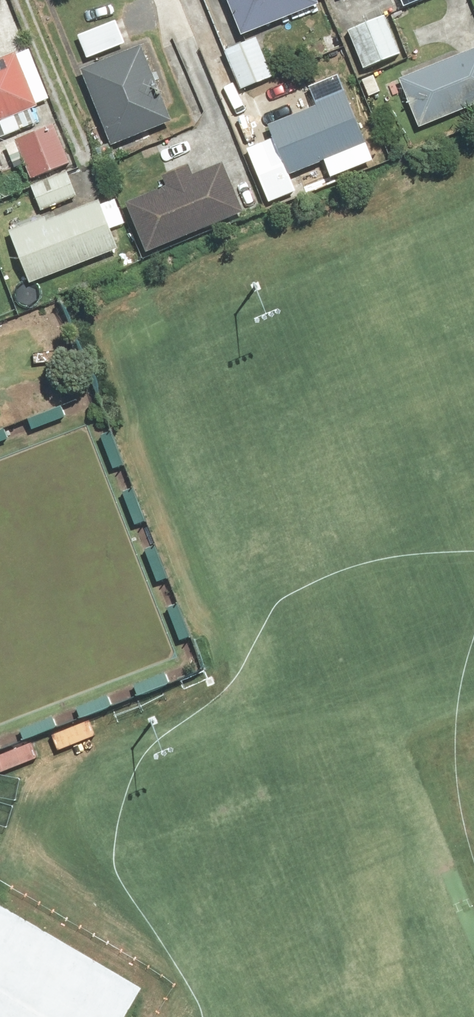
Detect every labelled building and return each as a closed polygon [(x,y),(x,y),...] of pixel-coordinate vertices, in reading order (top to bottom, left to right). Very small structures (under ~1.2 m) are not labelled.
[(236,38),(317,5),(315,0),(220,0),(236,38)] [(382,17),(342,32),(358,73),(398,57),(382,17)] [(82,33),(92,57),(129,42),(120,18),(82,33)] [(253,39),(220,53),(236,93),(269,79),(253,39)] [(149,43),(86,68),(117,143),(180,117),(149,43)] [(0,59),(0,138),(41,123),(37,110),(44,108),(42,101),(54,96),(36,48),(24,53),(23,50),(0,59)] [(394,82),(414,130),(473,106),(473,50),(394,82)] [(309,109),(263,127),(268,140),(241,150),(263,205),(291,194),(284,177),(322,163),(323,166),(337,161),(336,157),(361,147),(339,93),(308,106),(309,109)] [(59,121),(19,137),(34,177),(75,161),(59,121)] [(171,184),(131,200),(150,251),(240,216),(220,166),(197,174),(192,161),(166,171),(171,184)] [(74,169),(34,184),(44,209),(84,193),(74,169)] [(106,194),(14,229),(34,282),(126,248),(106,194)] [(67,412),(63,402),(31,414),(35,425),(67,412)] [(4,424),(0,426),(0,438),(8,434),(4,424)] [(113,426),(102,430),(115,462),(125,458),(113,426)] [(134,483),(124,487),(136,520),(147,516),(134,483)] [(157,541),(147,545),(159,578),(170,574),(157,541)] [(179,600),(168,604),(181,637),(191,633),(179,600)] [(133,681),(137,692),(170,679),(165,668),(133,681)] [(80,702),(84,712),(117,699),(112,689),(80,702)] [(21,724),(26,734),(58,721),(54,711),(21,724)] [(135,988),(0,906),(0,1016),(117,1016),(135,988)]
